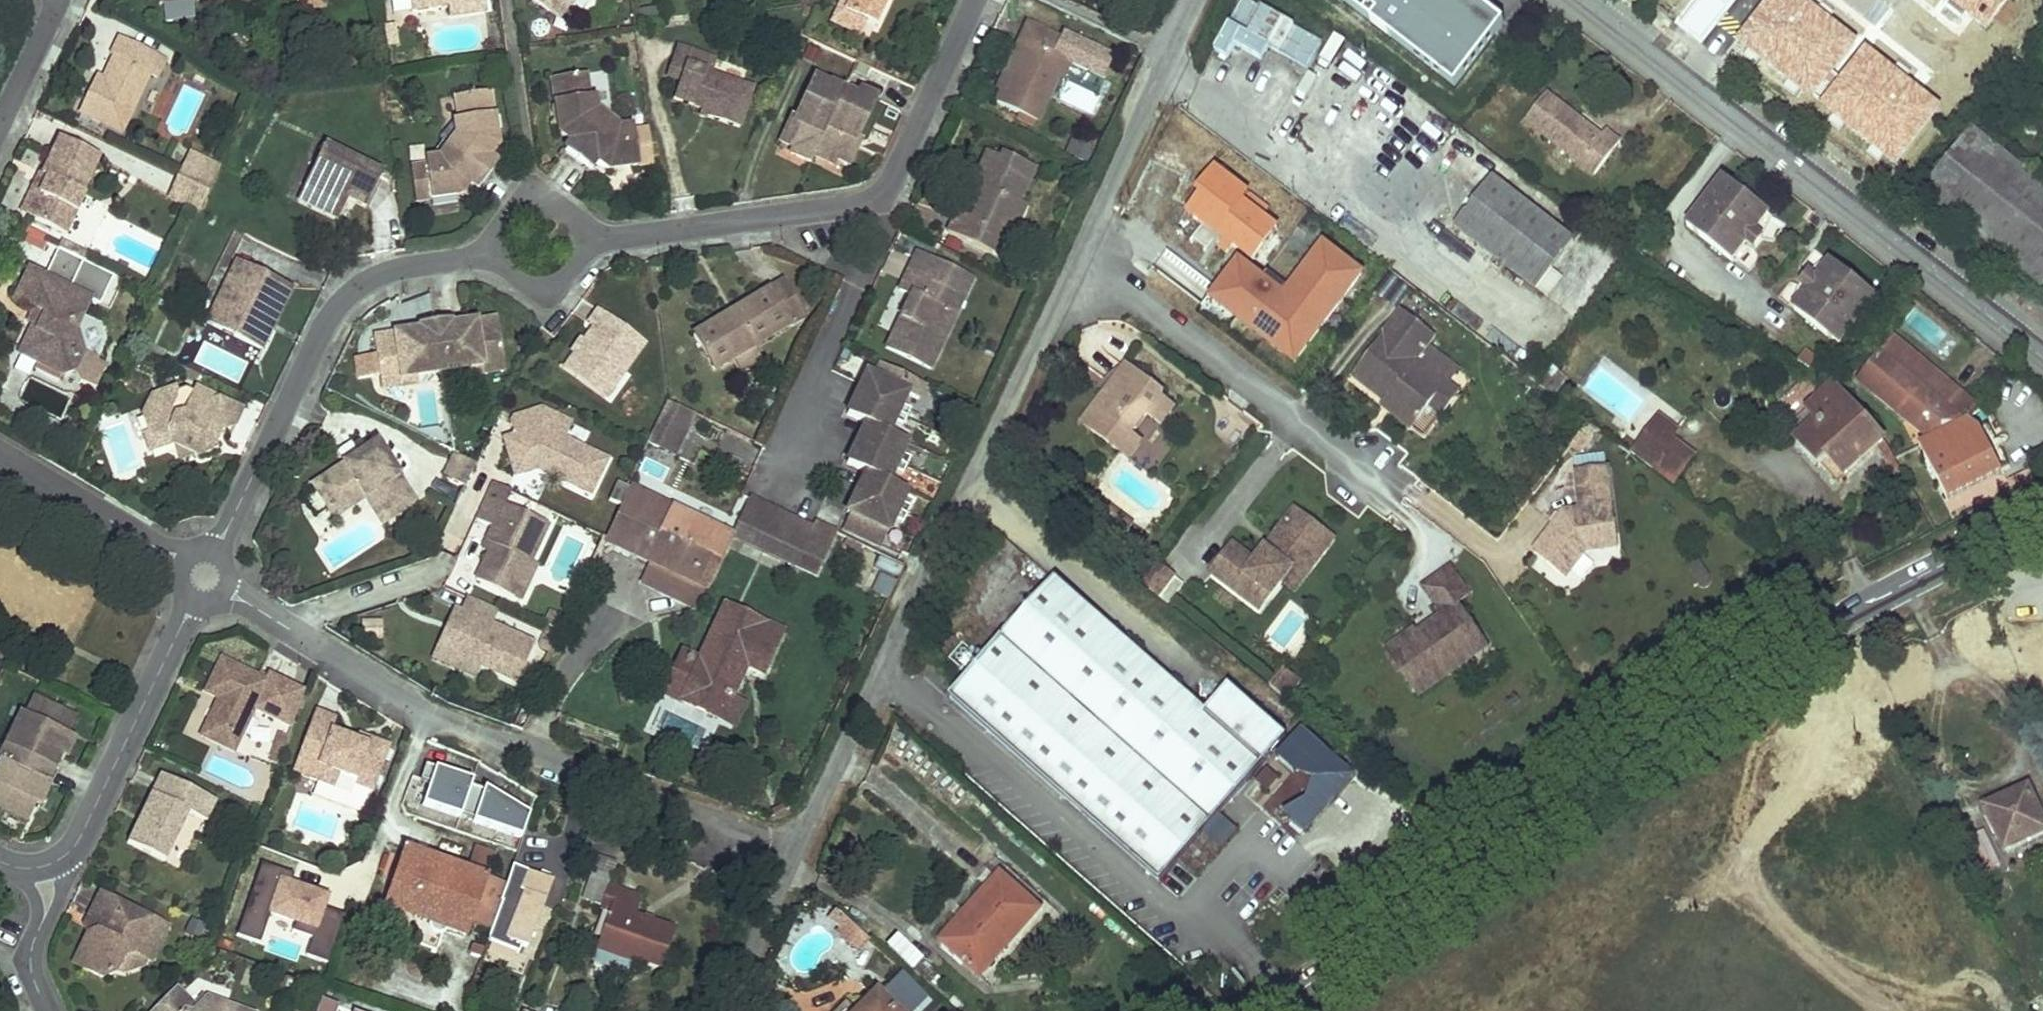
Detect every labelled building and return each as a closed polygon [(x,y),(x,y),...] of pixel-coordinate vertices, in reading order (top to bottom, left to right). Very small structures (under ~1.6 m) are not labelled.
[(408,11),(444,6),(445,15),(481,11),(480,0),(406,0),(408,11)] [(843,10),(878,24),(888,0),(848,0),(843,10)] [(1257,0),(1248,0),(1218,47),(1231,55),(1239,43),(1264,59),(1273,45),(1310,69),(1326,44),(1257,0)] [(1453,86),(1504,21),(1477,0),(1341,0),(1453,86)] [(1735,34),(1811,93),(1857,35),(1811,0),(1762,0),(1735,34)] [(1988,23),(2006,0),(1959,0),(1988,23)] [(1079,46),(1026,23),(988,99),(1043,121),(1079,46)] [(1863,41),(1818,99),(1894,158),(1940,100),(1863,41)] [(164,66),(118,43),(110,60),(114,62),(104,83),(100,89),(95,86),(79,117),(121,138),(150,80),(155,83),(164,66)] [(676,44),(666,80),(680,82),(674,98),(700,105),(698,116),(742,126),(756,85),(741,80),(745,69),(676,44)] [(648,162),(644,129),(632,131),(631,126),(616,129),(592,112),(589,94),(584,95),(581,73),(548,78),(555,132),(567,142),(561,150),(586,169),(593,161),(604,169),(648,162)] [(873,98),(809,74),(779,151),(844,175),(873,98)] [(100,89),(104,83),(98,80),(95,86),(100,89)] [(485,92),(453,97),(456,120),(452,121),(454,135),(436,159),(422,161),(422,167),(408,168),(412,201),(458,195),(467,183),(476,190),(495,165),(485,157),(494,146),(485,92)] [(1595,177),(1621,143),(1606,132),(1601,137),(1546,95),(1525,122),(1595,177)] [(1995,146),(2010,127),(1988,110),(1922,193),(2040,286),(2042,283),(2042,185),(1995,146)] [(97,162),(59,143),(42,180),(47,182),(29,220),(65,238),(83,200),(80,198),(97,162)] [(1016,200),(1034,168),(984,144),(967,180),(981,187),(966,216),(952,210),(942,228),(990,255),(1005,225),(1018,228),(1029,205),(1016,200)] [(320,148),(300,192),(330,206),(336,194),(346,200),(364,208),(380,176),(320,148)] [(219,169),(189,155),(177,180),(206,194),(219,169)] [(136,161),(130,173),(169,192),(175,179),(136,161)] [(1212,245),(1214,248),(1217,249),(1223,241),(1254,265),(1278,234),(1243,206),(1250,198),(1215,171),(1196,196),(1200,199),(1187,215),(1190,217),(1204,228),(1192,243),(1206,254),(1212,245)] [(38,178),(20,216),(29,220),(47,182),(42,180),(38,178)] [(1767,215),(1722,180),(1685,226),(1731,262),(1745,243),(1740,240),(1748,230),(1753,233),(1767,215)] [(1539,292),(1575,244),(1496,183),(1459,231),(1539,292)] [(330,206),(300,192),(296,201),(336,220),(346,200),(336,194),(330,206)] [(1190,217),(1173,239),(1203,261),(1214,248),(1212,245),(1206,254),(1192,243),(1204,228),(1190,217)] [(1296,369),(1366,279),(1325,247),(1283,300),(1243,269),(1214,306),(1296,369)] [(909,292),(882,348),(930,370),(975,280),(913,251),(898,287),(909,292)] [(1872,294),(1826,259),(1812,277),(1817,281),(1809,291),(1805,287),(1790,306),(1836,341),(1872,294)] [(283,285),(237,264),(207,327),(261,353),(271,332),(263,327),(283,285)] [(91,304),(28,275),(14,305),(38,316),(44,319),(39,330),(30,333),(18,359),(38,369),(42,363),(53,369),(84,358),(76,336),(77,333),(71,330),(76,319),(82,322),(91,304)] [(804,319),(783,283),(692,335),(714,372),(804,319)] [(263,327),(271,332),(292,290),(283,285),(263,327)] [(397,304),(401,327),(434,322),(430,298),(397,304)] [(1429,405),(1447,382),(1416,358),(1435,335),(1403,309),(1351,374),(1384,400),(1388,395),(1418,418),(1429,405)] [(596,313),(586,326),(592,330),(563,373),(597,396),(608,381),(614,386),(642,345),(596,313)] [(44,319),(38,316),(30,333),(39,330),(44,319)] [(82,322),(76,319),(71,330),(77,333),(82,322)] [(405,335),(373,341),(378,379),(400,375),(401,380),(416,378),(466,369),(481,367),(481,363),(503,360),(497,322),(464,327),(463,322),(405,330),(405,335)] [(1895,333),(1882,349),(1935,394),(1945,384),(1978,411),(1983,405),(1895,333)] [(199,358),(238,380),(247,365),(208,343),(199,358)] [(1882,349),(1860,378),(1931,438),(1972,417),(1978,411),(1945,384),(1935,394),(1882,349)] [(42,363),(38,369),(61,380),(76,375),(84,358),(53,369),(42,363)] [(1112,380),(1124,363),(1120,359),(1104,373),(1112,380)] [(481,363),(481,367),(466,369),(468,378),(505,372),(503,360),(481,363)] [(1090,428),(1104,438),(1119,449),(1130,433),(1145,412),(1160,422),(1172,404),(1158,393),(1161,389),(1124,363),(1112,380),(1111,381),(1115,385),(1109,393),(1103,388),(1091,405),(1101,412),(1090,428)] [(906,394),(859,374),(839,416),(887,437),(906,394)] [(417,385),(416,378),(401,380),(400,375),(378,379),(380,391),(417,385)] [(1109,380),(1103,388),(1109,393),(1115,385),(1111,381),(1109,380)] [(603,401),(614,386),(608,381),(597,396),(603,401)] [(1442,414),(1459,392),(1447,382),(1429,405),(1442,414)] [(1820,463),(1825,459),(1829,456),(1846,473),(1885,440),(1835,385),(1809,407),(1817,417),(1796,437),(1820,463)] [(215,445),(219,437),(230,442),(243,414),(195,392),(192,398),(185,394),(178,397),(176,393),(152,402),(155,412),(145,415),(142,422),(150,443),(168,437),(173,450),(191,443),(198,461),(218,453),(215,445)] [(1411,427),(1418,418),(1388,395),(1384,400),(1381,404),(1411,427)] [(1101,412),(1091,405),(1080,421),(1090,428),(1101,412)] [(695,420),(668,408),(649,449),(676,461),(695,420)] [(543,413),(511,425),(515,442),(509,444),(507,449),(516,481),(540,474),(542,468),(554,474),(552,480),(593,499),(609,464),(566,444),(549,436),(557,420),(543,413)] [(1685,431),(1663,415),(1635,452),(1678,485),(1697,461),(1675,444),(1685,431)] [(1931,438),(1921,443),(1951,496),(2006,468),(2002,462),(2009,459),(1999,439),(1993,442),(1983,426),(1972,417),(1931,438)] [(574,428),(557,420),(549,436),(566,444),(574,428)] [(907,447),(863,427),(841,465),(862,474),(885,485),(907,447)] [(1130,433),(1119,449),(1130,456),(1141,441),(1130,433)] [(168,437),(150,443),(155,456),(173,450),(168,437)] [(191,443),(173,450),(198,461),(191,443)] [(417,508),(376,446),(355,460),(359,465),(346,473),(344,468),(311,490),(329,516),(361,495),(365,501),(373,495),(393,524),(417,508)] [(448,480),(465,489),(471,477),(476,467),(458,459),(448,480)] [(355,460),(344,468),(346,473),(359,465),(355,460)] [(542,468),(540,474),(552,480),(554,474),(542,468)] [(862,474),(842,512),(888,535),(908,496),(885,485),(862,474)] [(1609,474),(1579,476),(1583,514),(1564,515),(1536,554),(1569,578),(1586,554),(1616,552),(1609,474)] [(505,510),(512,496),(494,488),(477,524),(495,532),(485,554),(491,557),(477,586),(514,603),(531,566),(548,530),(505,510)] [(634,492),(610,542),(710,588),(733,538),(634,492)] [(361,495),(329,516),(333,521),(365,501),(361,495)] [(373,495),(365,501),(385,530),(393,524),(373,495)] [(752,498),(734,538),(797,567),(817,526),(752,498)] [(1283,578),(1323,525),(1295,504),(1275,531),(1281,536),(1272,548),(1266,543),(1256,557),(1232,539),(1211,569),(1261,607),(1283,578)] [(1132,522),(1114,509),(1102,525),(1120,539),(1132,522)] [(1295,587),(1335,533),(1323,525),(1283,578),(1295,587)] [(1281,536),(1275,531),(1266,543),(1272,548),(1281,536)] [(866,594),(889,603),(903,568),(880,559),(866,594)] [(1175,574),(1159,561),(1143,580),(1159,593),(1175,574)] [(1450,565),(1424,584),(1444,612),(1451,621),(1425,641),(1415,627),(1388,647),(1418,688),(1420,692),(1477,650),(1468,637),(1479,628),(1458,600),(1469,591),(1450,565)] [(540,571),(531,566),(514,603),(523,608),(540,571)] [(1184,582),(1175,574),(1159,593),(1168,601),(1184,582)] [(1058,579),(954,696),(1163,879),(1290,736),(1232,684),(1208,711),(1058,579)] [(467,600),(461,615),(468,618),(451,655),(480,669),(516,686),(534,648),(492,629),(498,615),(467,600)] [(701,664),(682,702),(721,720),(748,665),(763,672),(780,637),(727,611),(701,664)] [(1444,612),(1418,631),(1425,641),(1451,621),(1444,612)] [(456,613),(434,660),(475,680),(480,669),(451,655),(468,618),(461,615),(456,613)] [(1489,642),(1479,628),(1468,637),(1477,650),(1489,642)] [(684,656),(666,694),(682,702),(701,664),(684,656)] [(271,688),(225,664),(209,696),(223,704),(228,706),(225,712),(220,709),(205,741),(237,756),(271,688)] [(1293,678),(1283,669),(1269,686),(1279,694),(1293,678)] [(1300,683),(1293,678),(1279,694),(1286,700),(1300,683)] [(37,701),(27,721),(25,720),(0,772),(0,811),(32,826),(39,811),(37,810),(39,805),(47,809),(56,790),(52,788),(64,762),(68,764),(78,745),(70,741),(72,736),(75,738),(82,723),(37,701)] [(339,718),(318,711),(297,774),(325,783),(330,769),(360,779),(359,783),(379,790),(394,743),(374,736),(372,743),(360,739),(335,731),(339,718)] [(374,736),(362,732),(360,739),(372,743),(374,736)] [(1420,838),(1313,742),(1287,770),(1325,804),(1298,835),(1368,897),(1420,838)] [(478,780),(432,764),(427,779),(437,782),(429,803),(466,816),(467,813),(477,785),(478,780)] [(360,779),(330,769),(325,783),(356,793),(359,783),(360,779)] [(219,806),(164,779),(130,846),(168,865),(192,816),(210,825),(219,806)] [(490,789),(477,785),(467,813),(480,818),(479,820),(527,837),(535,815),(491,787),(490,789)] [(1986,806),(2004,850),(2042,834),(2042,822),(2028,787),(1986,806)] [(468,861),(487,868),(493,852),(474,845),(468,861)] [(411,848),(391,904),(472,931),(476,920),(492,875),(411,848)] [(270,911),(295,919),(292,928),(314,936),(307,957),(327,963),(343,913),(324,907),(329,891),(281,875),(283,870),(262,863),(238,935),(259,942),(270,911)] [(512,881),(505,901),(514,904),(503,934),(532,944),(556,875),(530,866),(524,885),(512,881)] [(616,872),(598,866),(589,892),(606,898),(616,872)] [(1002,874),(942,939),(980,975),(1041,909),(1002,874)] [(492,875),(476,920),(496,926),(505,901),(512,881),(492,875)] [(616,911),(598,963),(627,975),(635,955),(665,967),(679,929),(639,915),(644,898),(616,886),(609,907),(616,911)] [(170,931),(102,898),(90,922),(101,927),(97,936),(87,940),(74,966),(104,981),(117,977),(118,975),(125,960),(137,956),(151,963),(153,964),(170,931)] [(571,901),(568,908),(577,912),(581,905),(571,901)] [(101,927),(90,922),(85,934),(87,940),(97,936),(101,927)] [(846,923),(843,926),(854,936),(848,943),(857,952),(866,942),(846,923)] [(837,933),(848,943),(854,936),(843,926),(837,933)] [(910,967),(922,955),(896,929),(884,941),(910,967)] [(137,956),(125,960),(118,975),(123,977),(147,969),(151,963),(137,956)] [(853,1010),(913,1010),(922,1002),(898,978),(886,989),(883,986),(877,993),(874,990),(853,1010)] [(210,998),(199,1007),(181,988),(158,1010),(246,1010),(210,998)] [(340,1008),(322,1002),(319,1010),(339,1010),(340,1008)]
